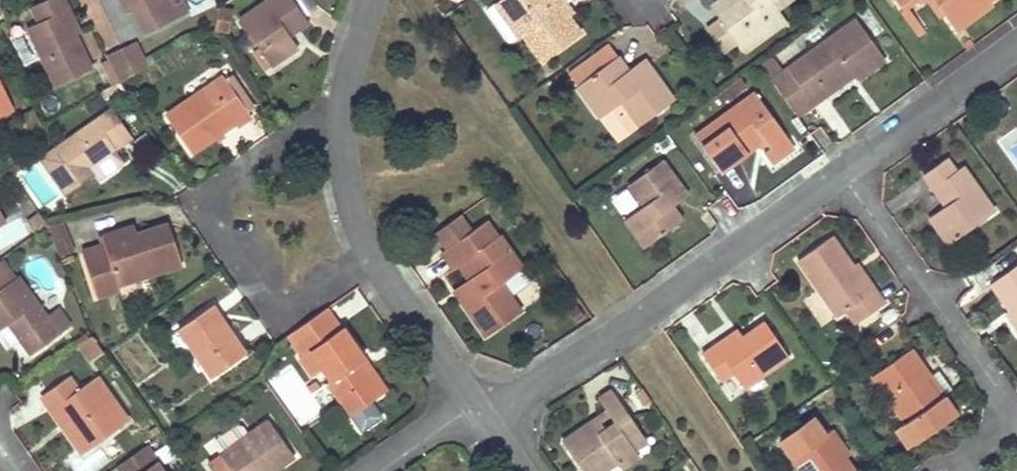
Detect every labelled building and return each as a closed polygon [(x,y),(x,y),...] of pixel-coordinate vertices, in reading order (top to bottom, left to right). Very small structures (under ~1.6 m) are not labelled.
[(71,75),(89,66),(61,10),(66,8),(63,0),(40,0),(29,6),(36,20),(24,26),(52,84),(71,75)] [(119,5),(126,2),(130,9),(143,36),(187,14),(180,0),(116,0),(119,5)] [(298,48),(290,36),(286,30),(303,18),(290,0),(268,0),(238,21),(256,47),(270,68),(298,48)] [(578,33),(565,15),(561,19),(554,10),(559,6),(554,0),(496,0),(495,1),(520,34),(540,61),(578,33)] [(571,11),(563,0),(554,0),(559,6),(554,10),(561,19),(565,15),(571,11)] [(711,8),(717,17),(741,0),(722,0),(711,8)] [(717,17),(737,45),(765,26),(761,20),(774,11),(790,0),(741,0),(717,17)] [(973,15),(991,3),(989,0),(934,0),(955,27),(973,15)] [(492,4),(516,37),(520,34),(495,1),(492,4)] [(126,2),(119,5),(123,13),(130,9),(126,2)] [(916,36),(920,33),(924,31),(907,6),(899,11),(916,36)] [(765,26),(737,45),(742,53),(782,23),(774,11),(761,20),(765,26)] [(885,58),(854,16),(785,67),(775,53),(759,64),(769,79),(796,116),(855,73),(858,78),(885,58)] [(290,36),(307,24),(303,18),(286,30),(290,36)] [(148,65),(135,40),(120,47),(133,73),(148,65)] [(581,83),(618,58),(609,45),(572,71),(581,83)] [(112,69),(118,82),(133,73),(120,47),(105,55),(112,69)] [(249,52),(264,72),(270,68),(256,47),(249,52)] [(598,118),(610,111),(621,103),(637,127),(673,102),(649,67),(632,79),(625,69),(618,58),(581,83),(576,87),(598,118)] [(632,79),(649,67),(642,58),(625,69),(632,79)] [(747,83),(742,76),(718,94),(723,100),(747,83)] [(190,152),(219,133),(248,113),(223,77),(165,116),(190,152)] [(13,107),(0,79),(0,113),(13,107)] [(119,97),(125,93),(118,83),(118,82),(99,92),(101,97),(103,101),(115,94),(119,97)] [(762,150),(765,155),(769,161),(775,156),(771,150),(787,139),(754,91),(693,134),(718,170),(763,138),(768,146),(762,150)] [(98,179),(94,173),(89,166),(132,137),(112,108),(40,158),(51,173),(63,190),(68,199),(98,179)] [(771,150),(775,156),(792,145),(787,139),(771,150)] [(642,246),(660,233),(679,220),(670,207),(661,194),(677,183),(660,158),(627,181),(643,205),(623,218),(642,246)] [(949,161),(939,169),(928,177),(948,205),(932,216),(952,244),(996,212),(964,167),(957,172),(949,161)] [(670,207),(686,195),(677,183),(661,194),(670,207)] [(434,232),(446,248),(470,232),(459,215),(434,232)] [(70,244),(62,221),(46,225),(54,247),(70,244)] [(484,337),(502,325),(520,313),(499,283),(520,269),(499,238),(497,239),(485,222),(470,232),(446,248),(440,252),(450,268),(457,263),(467,278),(473,286),(457,297),(484,337)] [(82,250),(89,273),(96,296),(118,289),(116,282),(180,263),(168,223),(136,233),(125,236),(122,227),(100,233),(103,243),(82,250)] [(136,233),(133,223),(122,227),(125,236),(136,233)] [(832,238),(815,250),(799,261),(836,317),(847,310),(855,323),(883,303),(857,264),(852,268),(832,238)] [(15,277),(5,263),(0,266),(0,288),(15,277)] [(991,283),(1007,307),(1016,320),(1016,265),(991,283)] [(45,343),(63,331),(55,307),(42,316),(15,277),(0,288),(0,329),(5,325),(26,356),(45,343)] [(467,278),(451,289),(457,297),(473,286),(467,278)] [(211,379),(228,367),(246,355),(212,305),(177,328),(211,379)] [(350,415),(365,405),(380,394),(359,363),(365,359),(343,327),(342,328),(327,306),(286,334),(300,355),(297,357),(311,376),(323,368),(331,380),(327,383),(350,415)] [(1016,332),(1016,320),(1007,307),(1001,311),(1016,332)] [(719,379),(725,375),(732,371),(741,385),(786,353),(764,320),(741,336),(735,340),(729,332),(700,352),(719,379)] [(741,336),(736,328),(729,332),(735,340),(741,336)] [(77,344),(83,352),(89,361),(101,352),(89,335),(77,344)] [(915,444),(959,414),(955,408),(944,393),(930,373),(911,347),(872,375),(906,423),(902,425),(915,444)] [(380,394),(387,389),(365,359),(359,363),(380,394)] [(126,421),(110,399),(94,377),(77,390),(68,377),(41,397),(82,453),(126,421)] [(308,396),(314,392),(320,388),(316,382),(304,390),(308,396)] [(637,457),(632,450),(624,439),(636,430),(610,391),(596,401),(604,413),(608,419),(612,425),(603,431),(597,436),(589,424),(560,443),(579,470),(602,470),(615,462),(619,469),(637,457)] [(351,419),(357,433),(382,422),(376,408),(351,419)] [(608,419),(604,413),(589,424),(597,436),(603,431),(599,425),(608,419)] [(853,466),(846,456),(849,453),(832,428),(828,431),(815,414),(781,439),(793,455),(803,470),(856,470),(853,466)] [(293,456),(269,421),(220,454),(231,470),(230,470),(271,470),(293,456)] [(915,444),(902,425),(897,429),(910,448),(915,444)] [(632,450),(644,441),(636,430),(624,439),(632,450)] [(143,448),(119,465),(123,470),(159,470),(143,448)]
